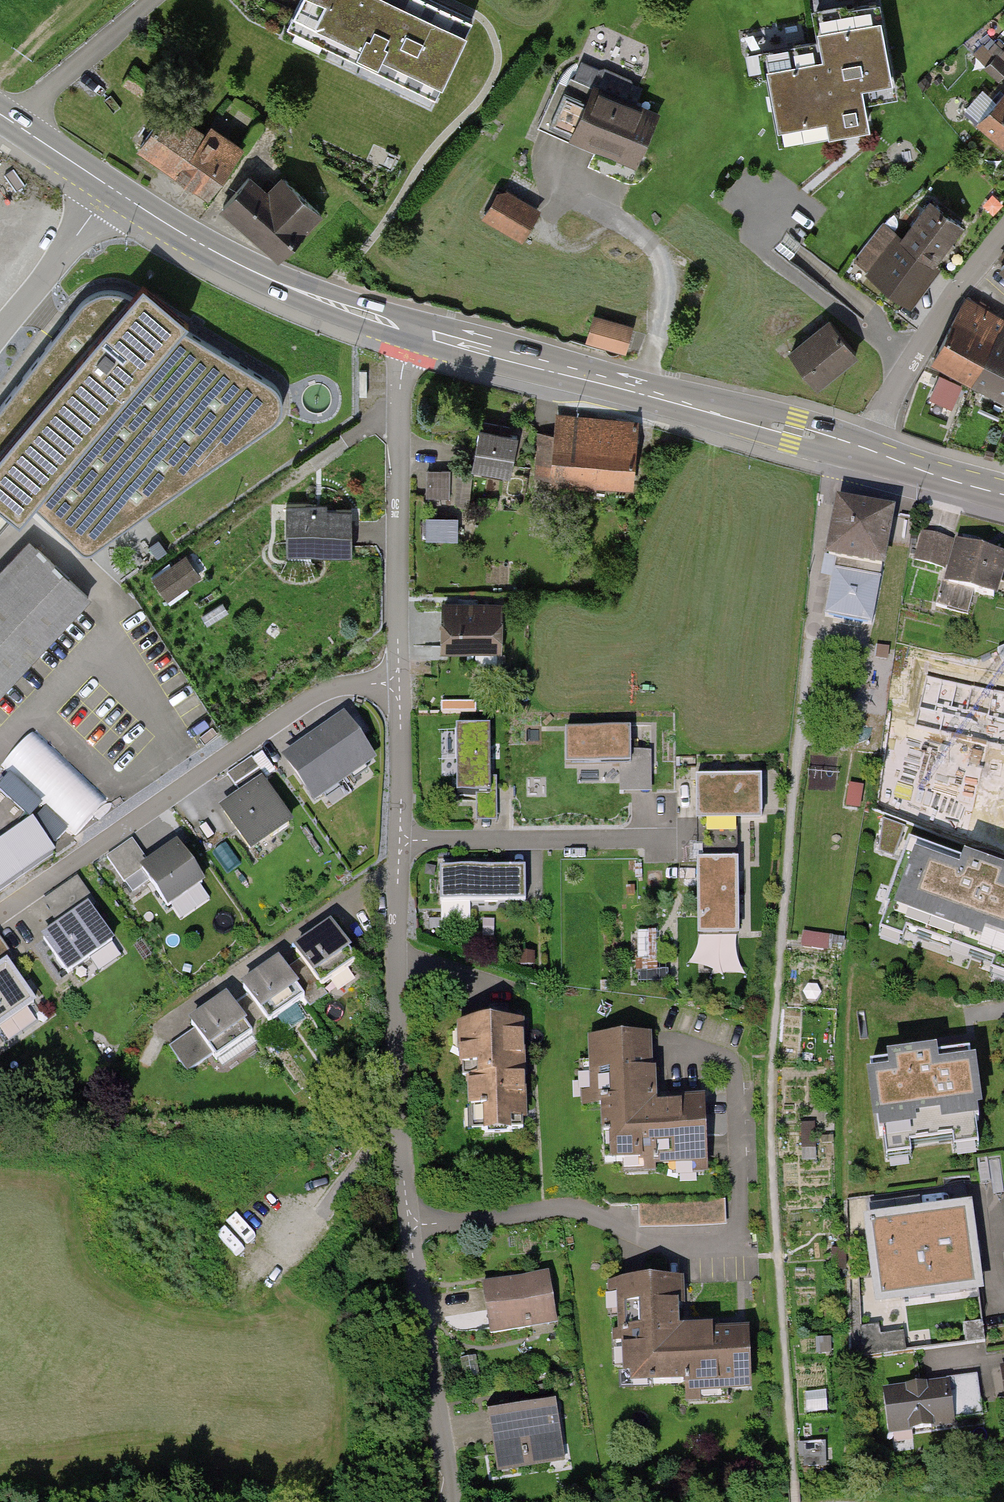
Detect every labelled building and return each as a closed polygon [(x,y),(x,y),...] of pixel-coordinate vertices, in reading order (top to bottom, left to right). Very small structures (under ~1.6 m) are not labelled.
[(428,97),(465,20),(423,0),(286,0),(275,23),(428,97)] [(812,14),(818,44),(764,54),(782,149),(849,137),(869,133),(864,106),(897,100),(879,2),(812,14)] [(1000,49),(988,38),(973,53),(998,78),(1003,72),(1003,45),(1000,49)] [(553,83),(533,127),(634,173),(662,111),(639,101),(646,85),(583,56),(568,90),(553,83)] [(997,90),(971,128),(1003,151),(1003,95),(997,90)] [(159,105),(128,147),(196,196),(233,145),(201,122),(195,131),(159,105)] [(250,168),(218,201),(274,256),(324,204),(282,164),(265,182),(250,168)] [(535,210),(496,188),(478,218),(517,241),(535,210)] [(920,195),(894,232),(878,220),(845,267),(906,310),(935,270),(929,265),(959,222),(920,195)] [(1003,282),(1003,253),(990,271),(1003,282)] [(80,303),(0,409),(0,496),(19,513),(32,500),(78,546),(84,549),(90,550),(99,546),(277,418),(282,408),(282,395),(279,388),(274,381),(180,324),(189,314),(143,275),(128,293),(120,290),(114,288),(107,288),(99,289),(92,292),(86,296),(80,303)] [(928,366),(1003,406),(1003,322),(963,300),(928,366)] [(628,325),(589,314),(581,342),(620,353),(628,325)] [(858,361),(829,325),(789,357),(818,393),(858,361)] [(633,422),(553,414),(551,433),(537,431),(532,477),(626,486),(633,422)] [(510,434),(471,426),(462,467),(501,476),(510,434)] [(448,467),(426,466),(425,495),(447,496),(448,467)] [(461,475),(459,496),(473,498),(475,476),(461,475)] [(320,503),(278,502),(278,557),(344,558),(344,509),(320,509),(320,503)] [(887,512),(835,505),(819,620),(871,627),(887,512)] [(430,513),(430,536),(462,536),(462,513),(430,513)] [(948,566),(955,539),(940,535),(923,530),(915,558),(948,566)] [(29,536),(0,568),(0,693),(92,595),(29,536)] [(955,539),(948,566),(943,581),(975,590),(995,596),(1003,566),(1003,553),(955,539)] [(172,599),(206,576),(189,550),(154,573),(172,599)] [(937,606),(968,614),(975,590),(943,581),(937,606)] [(505,600),(440,600),(441,647),(441,654),(505,653),(505,600)] [(346,714),(284,758),(316,804),(378,760),(346,714)] [(489,732),(454,731),(453,797),(477,797),(477,825),(498,825),(498,798),(488,798),(489,732)] [(628,733),(565,734),(566,772),(629,770),(628,733)] [(1003,823),(1003,769),(975,751),(951,792),(1003,823)] [(263,781),(218,811),(247,853),(291,824),(263,781)] [(760,782),(696,782),(696,826),(760,826),(760,782)] [(845,782),(841,805),(856,808),(860,785),(845,782)] [(901,853),(908,821),(888,817),(881,849),(901,853)] [(0,838),(0,888),(53,852),(29,818),(0,838)] [(908,836),(874,927),(897,936),(902,921),(994,955),(990,966),(1003,972),(1003,872),(908,836)] [(138,840),(108,860),(126,887),(141,877),(163,912),(201,887),(175,847),(153,861),(138,840)] [(740,934),(738,866),(701,867),(703,935),(740,934)] [(525,871),(438,873),(439,908),(526,906),(525,871)] [(58,922),(37,936),(63,973),(110,941),(84,904),(96,896),(81,875),(44,902),(58,922)] [(320,925),(282,950),(307,989),(346,963),(320,925)] [(36,1002),(7,961),(18,953),(3,932),(0,934),(0,1027),(36,1002)] [(268,961),(228,987),(255,1027),(295,1001),(268,961)] [(188,1032),(164,1047),(183,1077),(245,1038),(219,997),(181,1021),(188,1032)] [(512,1024),(444,1025),(445,1084),(457,1083),(458,1136),(519,1135),(518,1080),(513,1081),(512,1024)] [(647,1034),(578,1035),(579,1109),(590,1108),(591,1168),(698,1166),(697,1103),(648,1104),(647,1034)] [(879,1129),(882,1155),(907,1152),(905,1137),(949,1131),(951,1143),(976,1139),(971,1107),(977,1106),(970,1053),(933,1058),(931,1043),(881,1050),(883,1062),(861,1065),(868,1118),(872,1117),(874,1130),(879,1129)] [(798,1135),(798,1161),(813,1160),(813,1134),(798,1135)] [(857,1213),(869,1303),(981,1287),(969,1198),(857,1213)] [(830,1250),(829,1266),(843,1267),(844,1250),(830,1250)] [(540,1273),(474,1285),(484,1338),(550,1327),(540,1273)] [(668,1282),(609,1284),(612,1388),(740,1384),(738,1328),(674,1330),(674,1321),(673,1282),(668,1282)] [(974,1378),(946,1382),(952,1428),(981,1424),(974,1378)] [(875,1392),(882,1438),(952,1428),(946,1382),(875,1392)] [(550,1402),(479,1413),(489,1475),(560,1464),(550,1402)] [(799,1445),(800,1461),(823,1459),(822,1444),(799,1445)]
